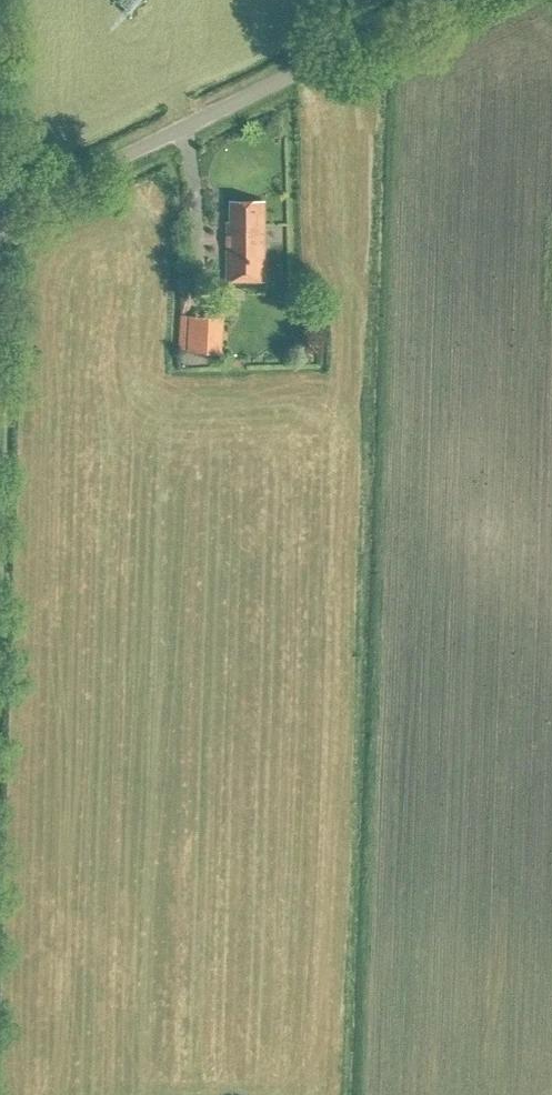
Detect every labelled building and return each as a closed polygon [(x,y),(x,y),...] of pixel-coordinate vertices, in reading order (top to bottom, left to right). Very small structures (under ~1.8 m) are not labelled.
[(230,222),(226,222),(226,276),(240,276),(240,279),(265,278),(265,201),(230,201),(230,222)] [(187,351),(222,353),(224,317),(188,315),(187,351)]
